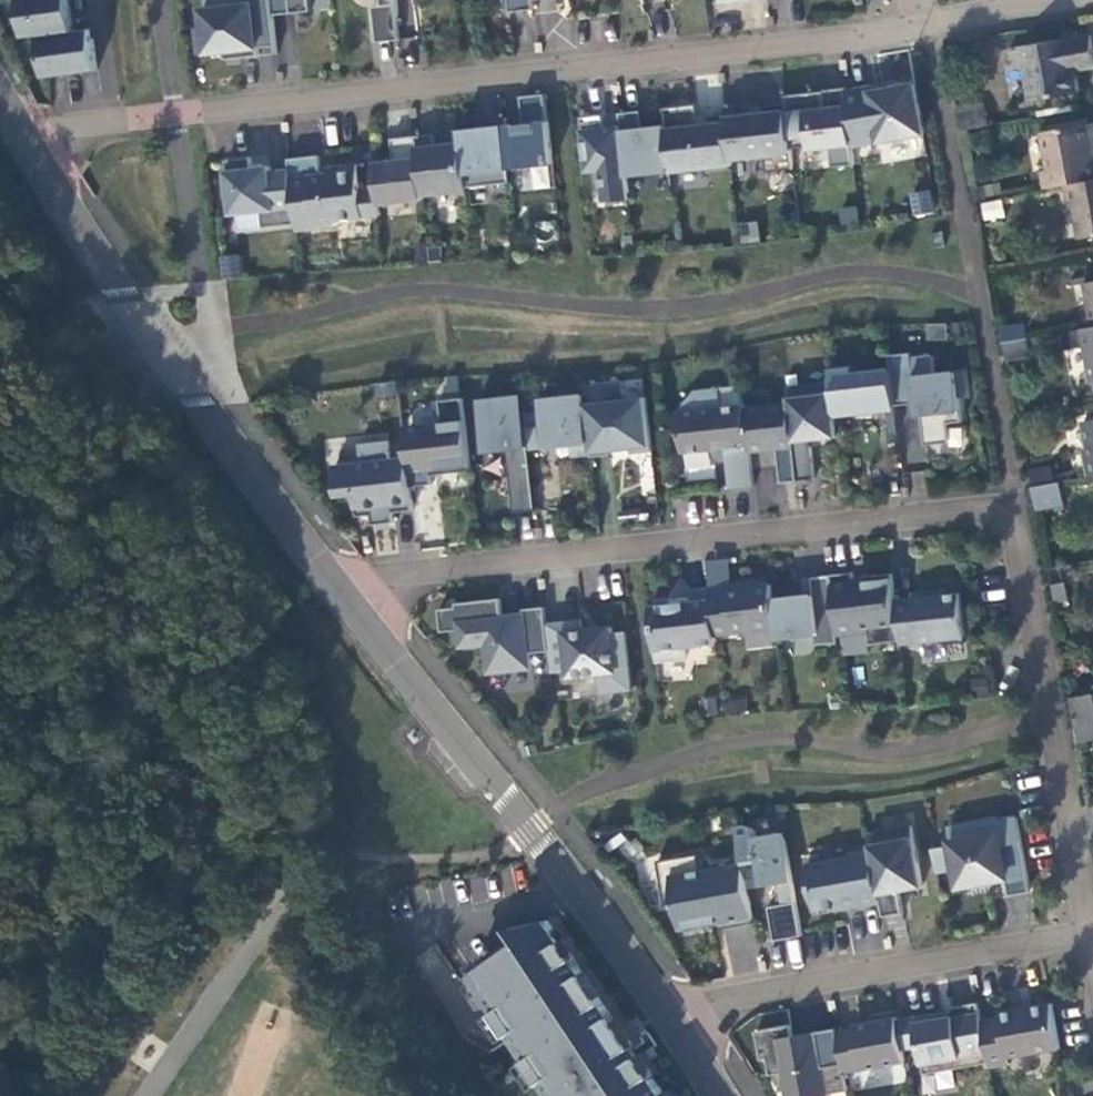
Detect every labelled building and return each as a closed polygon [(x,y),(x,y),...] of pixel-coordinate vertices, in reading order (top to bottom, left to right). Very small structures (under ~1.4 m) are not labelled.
[(25,37),(39,35),(74,30),(70,0),(20,0),(25,37)] [(278,53),(277,45),(274,14),(272,0),(252,0),(253,3),(203,9),(205,26),(197,27),(200,54),(225,51),(232,50),(233,58),(278,53)] [(274,14),(312,10),(311,0),(272,0),(274,14)] [(535,9),(534,0),(510,0),(511,12),(535,9)] [(377,42),(399,40),(395,3),(382,5),(373,6),(377,42)] [(74,30),(39,35),(45,77),(98,69),(93,38),(75,40),(74,30)] [(1079,92),(1075,70),(1092,67),(1092,42),(1092,34),(1069,38),(1070,37),(1021,46),(1031,101),(1079,92)] [(884,83),(871,85),(873,92),(886,90),(884,83)] [(847,90),(853,146),(925,133),(916,84),(886,90),(873,92),(871,85),(847,90)] [(834,167),(855,164),(853,146),(847,90),(846,87),(824,90),(824,91),(786,95),(787,103),(792,148),(811,146),(811,149),(831,147),(834,167)] [(554,163),(546,93),(522,96),(525,124),(505,125),(510,168),(554,163)] [(725,103),(727,112),(732,159),(766,155),(768,172),(794,169),(792,148),(787,103),(765,105),(766,112),(745,115),(744,101),(725,103)] [(665,107),(667,125),(672,171),(732,164),(732,159),(727,112),(709,114),(709,122),(700,123),(698,104),(665,107)] [(990,125),(986,109),(959,114),(962,130),(990,125)] [(622,126),(628,177),(672,171),(667,125),(644,127),(641,110),(620,113),(622,126)] [(628,177),(622,126),(605,128),(604,115),(582,116),(588,171),(602,169),(605,194),(629,192),(628,177)] [(1092,179),(1092,143),(1092,144),(1089,124),(1043,132),(1050,169),(1043,170),(1046,188),(1066,184),(1092,179)] [(510,168),(505,125),(461,130),(462,141),(467,187),(511,182),(510,168)] [(467,187),(462,141),(437,144),(435,134),(416,135),(423,195),(467,190),(467,187)] [(424,199),(423,195),(416,135),(392,138),(395,160),(375,162),(378,187),(380,204),(424,199)] [(290,159),(291,170),(297,223),(298,230),(336,225),(341,219),(372,216),(369,188),(361,189),(358,165),(338,167),(338,172),(321,174),(320,156),(290,159)] [(297,223),(291,170),(272,172),(272,166),(253,168),(252,157),(227,160),(234,213),(262,210),(264,227),(297,223)] [(1066,184),(1069,203),(1074,202),(1081,238),(1092,236),(1092,179),(1066,184)] [(1005,196),(1004,183),(983,187),(985,199),(1005,196)] [(369,188),(372,216),(381,215),(380,204),(378,187),(369,188)] [(930,189),(909,193),(912,215),(934,211),(930,189)] [(629,192),(605,194),(605,201),(630,198),(629,192)] [(1010,218),(1007,201),(986,205),(990,222),(1010,218)] [(856,205),(838,208),(841,225),(859,222),(856,205)] [(756,221),(736,223),(738,243),(759,240),(756,221)] [(943,231),(932,234),(934,247),(946,245),(943,231)] [(227,278),(241,276),(238,254),(224,255),(227,278)] [(1001,329),(1004,343),(1026,339),(1024,325),(1001,329)] [(1066,331),(1069,349),(1088,346),(1092,374),(1092,327),(1066,331)] [(1026,339),(1004,343),(1007,356),(1029,352),(1026,339)] [(890,354),(892,369),(896,405),(917,402),(918,415),(922,414),(926,445),(951,441),(949,422),(964,420),(960,396),(967,395),(964,370),(936,374),(934,354),(913,357),(912,352),(890,354)] [(831,369),(832,382),(836,411),(896,405),(892,369),(854,373),(853,367),(831,369)] [(584,385),(585,394),(592,455),(592,457),(611,454),(611,450),(632,448),(633,452),(653,450),(647,396),(623,399),(622,381),(584,385)] [(789,397),(790,402),(795,446),(798,480),(815,478),(812,446),(810,438),(838,435),(836,411),(832,382),(805,384),(806,395),(789,397)] [(805,384),(788,386),(789,397),(806,395),(805,384)] [(755,485),(750,451),(746,408),(745,404),(722,406),(720,387),(696,390),(679,411),(684,453),(726,448),(730,488),(755,485)] [(515,512),(537,510),(524,394),(480,399),(486,451),(508,448),(515,512)] [(574,457),(592,455),(585,394),(541,399),(547,446),(572,443),(574,457)] [(471,470),(463,397),(440,399),(443,423),(421,426),(423,439),(406,441),(408,457),(412,486),(433,483),(433,474),(432,469),(444,468),(445,473),(471,470)] [(790,402),(746,408),(750,451),(778,448),(795,446),(790,402)] [(1083,421),(1088,446),(1083,447),(1089,476),(1092,475),(1092,419),(1083,421)] [(423,439),(421,426),(405,427),(406,441),(423,439)] [(394,511),(414,510),(412,486),(408,457),(392,459),(389,440),(361,443),(363,462),(336,465),(339,491),(355,489),(358,515),(373,514),(374,524),(395,521),(394,511)] [(795,446),(778,448),(782,482),(798,480),(795,446)] [(1030,471),(1033,486),(1055,483),(1052,467),(1030,471)] [(1055,483),(1033,486),(1038,510),(1064,505),(1060,481),(1055,483)] [(900,639),(896,599),(893,572),(866,576),(867,580),(854,581),(853,572),(832,574),(838,634),(869,631),(870,643),(900,639)] [(839,641),(838,634),(832,574),(812,576),(813,589),(814,594),(803,595),(773,599),(776,627),(777,638),(814,633),(815,644),(839,641)] [(1057,601),(1069,600),(1066,582),(1054,585),(1057,601)] [(711,590),(715,634),(776,627),(773,599),(771,584),(746,586),(746,584),(727,586),(727,588),(711,590)] [(715,634),(711,590),(710,587),(692,590),(693,600),(651,605),(657,661),(687,657),(685,646),(717,643),(715,634)] [(914,597),(896,599),(900,639),(901,643),(939,639),(945,643),(966,641),(961,592),(946,593),(945,588),(913,591),(914,597)] [(547,623),(545,606),(524,609),(525,613),(526,621),(507,623),(506,614),(503,615),(501,597),(457,602),(457,607),(440,608),(443,631),(460,629),(462,646),(487,644),(490,672),(532,668),(530,652),(550,650),(547,623)] [(526,621),(525,613),(506,614),(507,623),(526,621)] [(581,618),(547,623),(550,650),(552,672),(570,670),(570,676),(600,672),(602,692),(633,688),(626,630),(613,632),(612,626),(583,630),(581,618)] [(1072,697),(1080,740),(1092,738),(1092,693),(1072,697)] [(1010,895),(1031,891),(1017,817),(997,820),(996,818),(949,826),(953,845),(933,848),(938,871),(957,868),(969,865),(971,883),(972,888),(995,884),(994,878),(1007,876),(1010,895)] [(744,862),(747,876),(763,873),(765,884),(780,882),(784,904),(769,906),(775,941),(803,936),(802,932),(784,832),(758,837),(757,831),(753,828),(749,825),(744,825),(738,827),(744,862)] [(871,850),(881,901),(884,916),(904,912),(900,889),(923,885),(912,825),(869,833),(871,850)] [(844,907),(881,901),(871,850),(851,853),(852,856),(806,864),(815,910),(844,905),(844,907)] [(755,922),(747,876),(744,862),(704,869),(701,853),(658,860),(666,906),(677,903),(682,931),(722,924),(723,928),(755,922)] [(960,885),(971,883),(969,865),(957,868),(960,885)] [(516,945),(552,921),(551,918),(516,926),(516,945)] [(473,974),(548,1088),(558,1081),(568,1095),(668,1095),(641,1055),(637,1058),(632,1049),(636,1046),(552,921),(516,945),(473,974)] [(925,1074),(989,1062),(982,1019),(979,1002),(951,1007),(952,1009),(953,1016),(932,1019),(930,1013),(897,1020),(902,1048),(920,1045),(925,1074)] [(1009,1058),(1061,1049),(1054,1014),(1052,1002),(1019,1008),(1019,1006),(999,1010),(1000,1016),(982,1019),(989,1062),(990,1068),(1010,1064),(1009,1058)] [(952,1009),(930,1013),(932,1019),(953,1016),(952,1009)] [(902,1048),(897,1020),(897,1017),(854,1024),(855,1028),(837,1031),(843,1062),(845,1073),(905,1062),(902,1048)] [(830,1093),(848,1090),(845,1073),(843,1062),(824,1066),(818,1031),(793,1036),(791,1024),(757,1030),(762,1059),(768,1058),(771,1074),(783,1072),(787,1095),(830,1095),(830,1093)] [(837,1028),(818,1031),(824,1066),(843,1062),(837,1031),(837,1028)] [(951,1071),(921,1076),(924,1093),(954,1087),(951,1071)] [(548,1088),(553,1095),(568,1095),(558,1081),(548,1088)]
